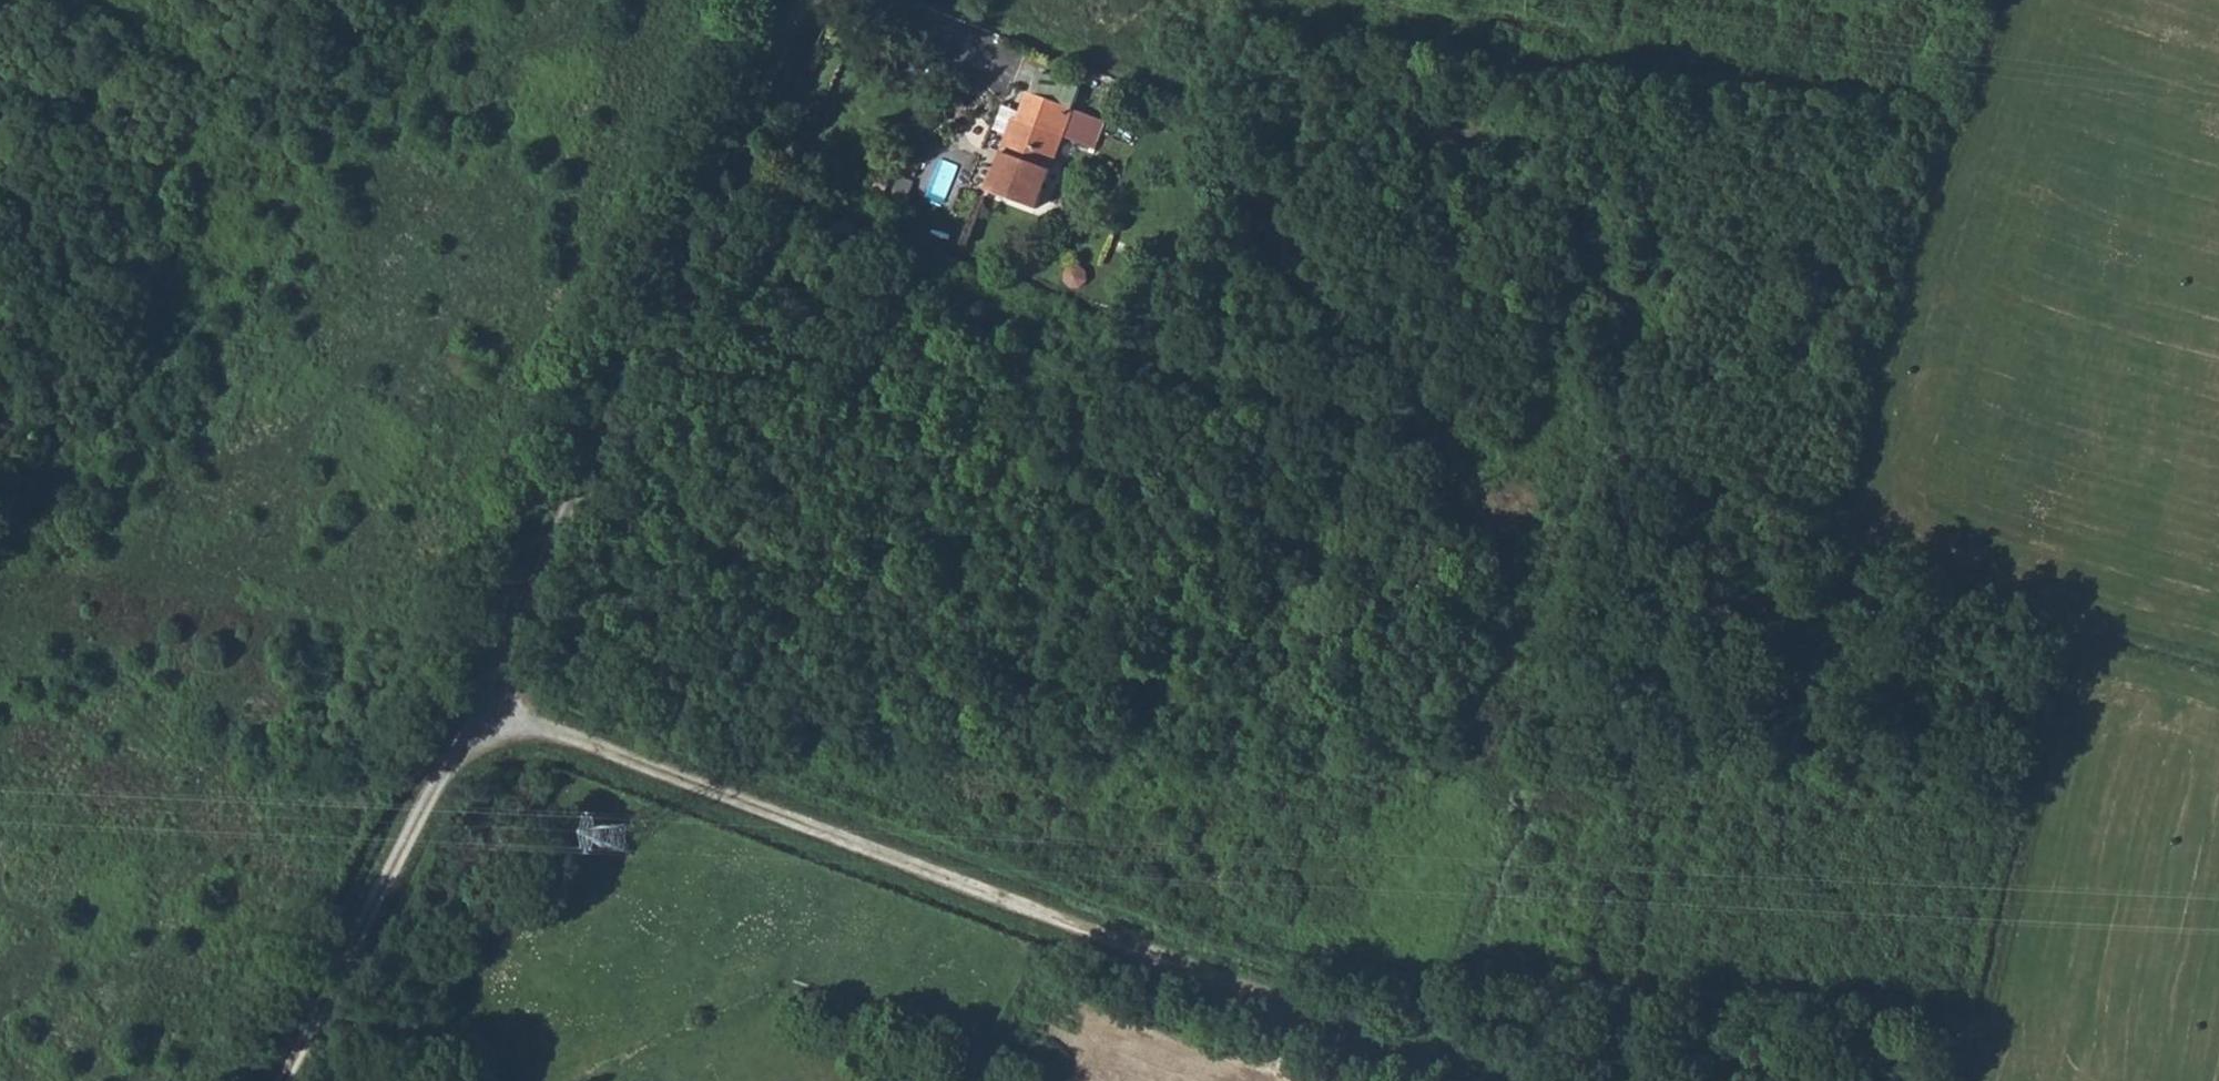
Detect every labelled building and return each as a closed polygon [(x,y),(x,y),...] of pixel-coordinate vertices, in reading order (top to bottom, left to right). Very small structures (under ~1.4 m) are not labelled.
[(992,170),(985,188),(1032,207),(1059,135),(1088,145),(1096,119),(1030,92),(1015,133),(1008,130),(998,154),(1004,156),(997,172),(992,170)]
